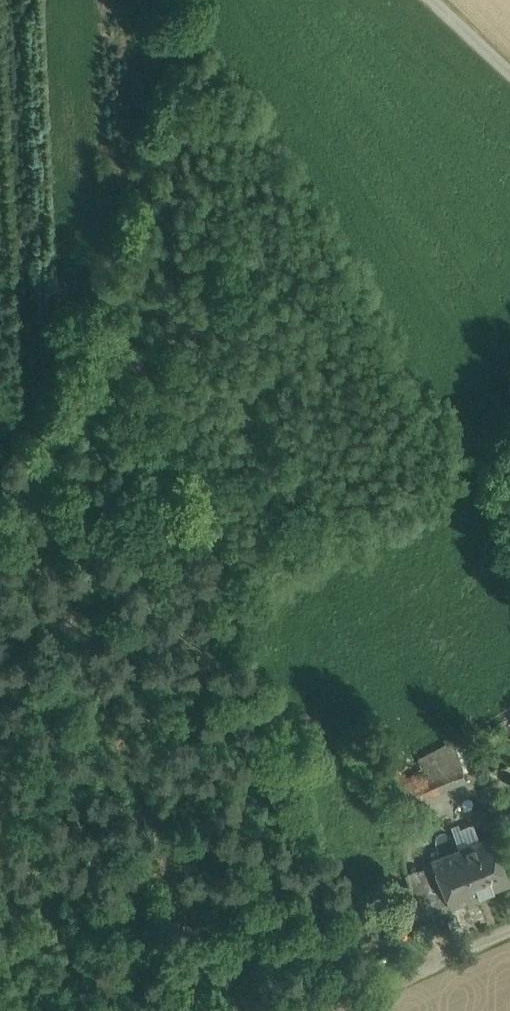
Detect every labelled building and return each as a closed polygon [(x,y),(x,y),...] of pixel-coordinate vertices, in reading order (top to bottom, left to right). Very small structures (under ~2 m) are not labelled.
[(449,740),(420,757),(426,773),(457,761),(449,740)] [(400,806),(416,800),(408,780),(426,773),(420,757),(393,771),(400,806)] [(457,761),(426,773),(434,793),(465,780),(457,761)] [(426,773),(408,780),(416,800),(434,793),(426,773)] [(495,806),(486,810),(490,818),(499,814),(495,806)] [(451,826),(460,847),(475,841),(474,837),(478,836),(470,818),(451,826)] [(475,841),(460,847),(451,850),(471,898),(509,882),(509,880),(491,834),(479,839),(475,841)] [(471,898),(451,850),(431,859),(438,875),(443,889),(449,903),(450,906),(471,898)] [(408,883),(415,901),(443,889),(438,875),(426,880),(424,876),(408,883)] [(415,901),(421,915),(449,903),(443,889),(415,901)]
